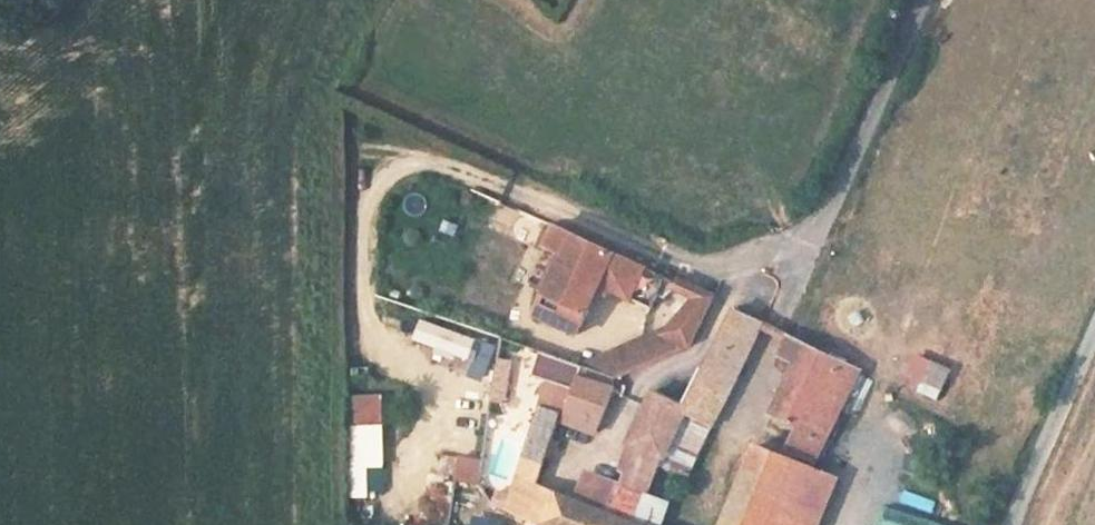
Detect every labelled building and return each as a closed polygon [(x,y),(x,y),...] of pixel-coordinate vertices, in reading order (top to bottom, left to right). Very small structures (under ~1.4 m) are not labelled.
[(627,265),(587,246),(549,326),(590,345),(613,295),(627,265)] [(653,277),(627,265),(613,295),(639,307),(653,277)] [(679,333),(590,366),(616,377),(689,350),(713,304),(683,290),(678,301),(692,307),(679,333)] [(694,384),(721,396),(758,325),(733,314),(694,384)] [(473,361),(469,376),(488,380),(498,340),(422,322),(413,356),(453,366),(456,356),(473,361)] [(863,376),(812,351),(770,434),(809,468),(863,376)] [(915,353),(904,384),(942,397),(953,366),(915,353)] [(507,405),(517,361),(500,357),(489,401),(507,405)] [(543,372),(496,517),(518,524),(628,524),(621,522),(679,413),(683,404),(649,390),(606,470),(615,473),(608,487),(571,471),(559,495),(536,486),(557,427),(571,382),(543,372)] [(572,379),(571,382),(557,427),(592,437),(608,389),(572,379)] [(721,396),(694,384),(683,404),(679,413),(706,427),(721,396)] [(370,498),(369,469),(388,468),(384,392),(348,394),(353,499),(370,498)] [(809,468),(770,434),(725,524),(777,524),(809,468)] [(476,467),(453,464),(450,487),(473,489),(476,467)] [(777,524),(808,524),(833,481),(809,468),(777,524)] [(427,505),(443,508),(448,475),(432,473),(427,505)]
